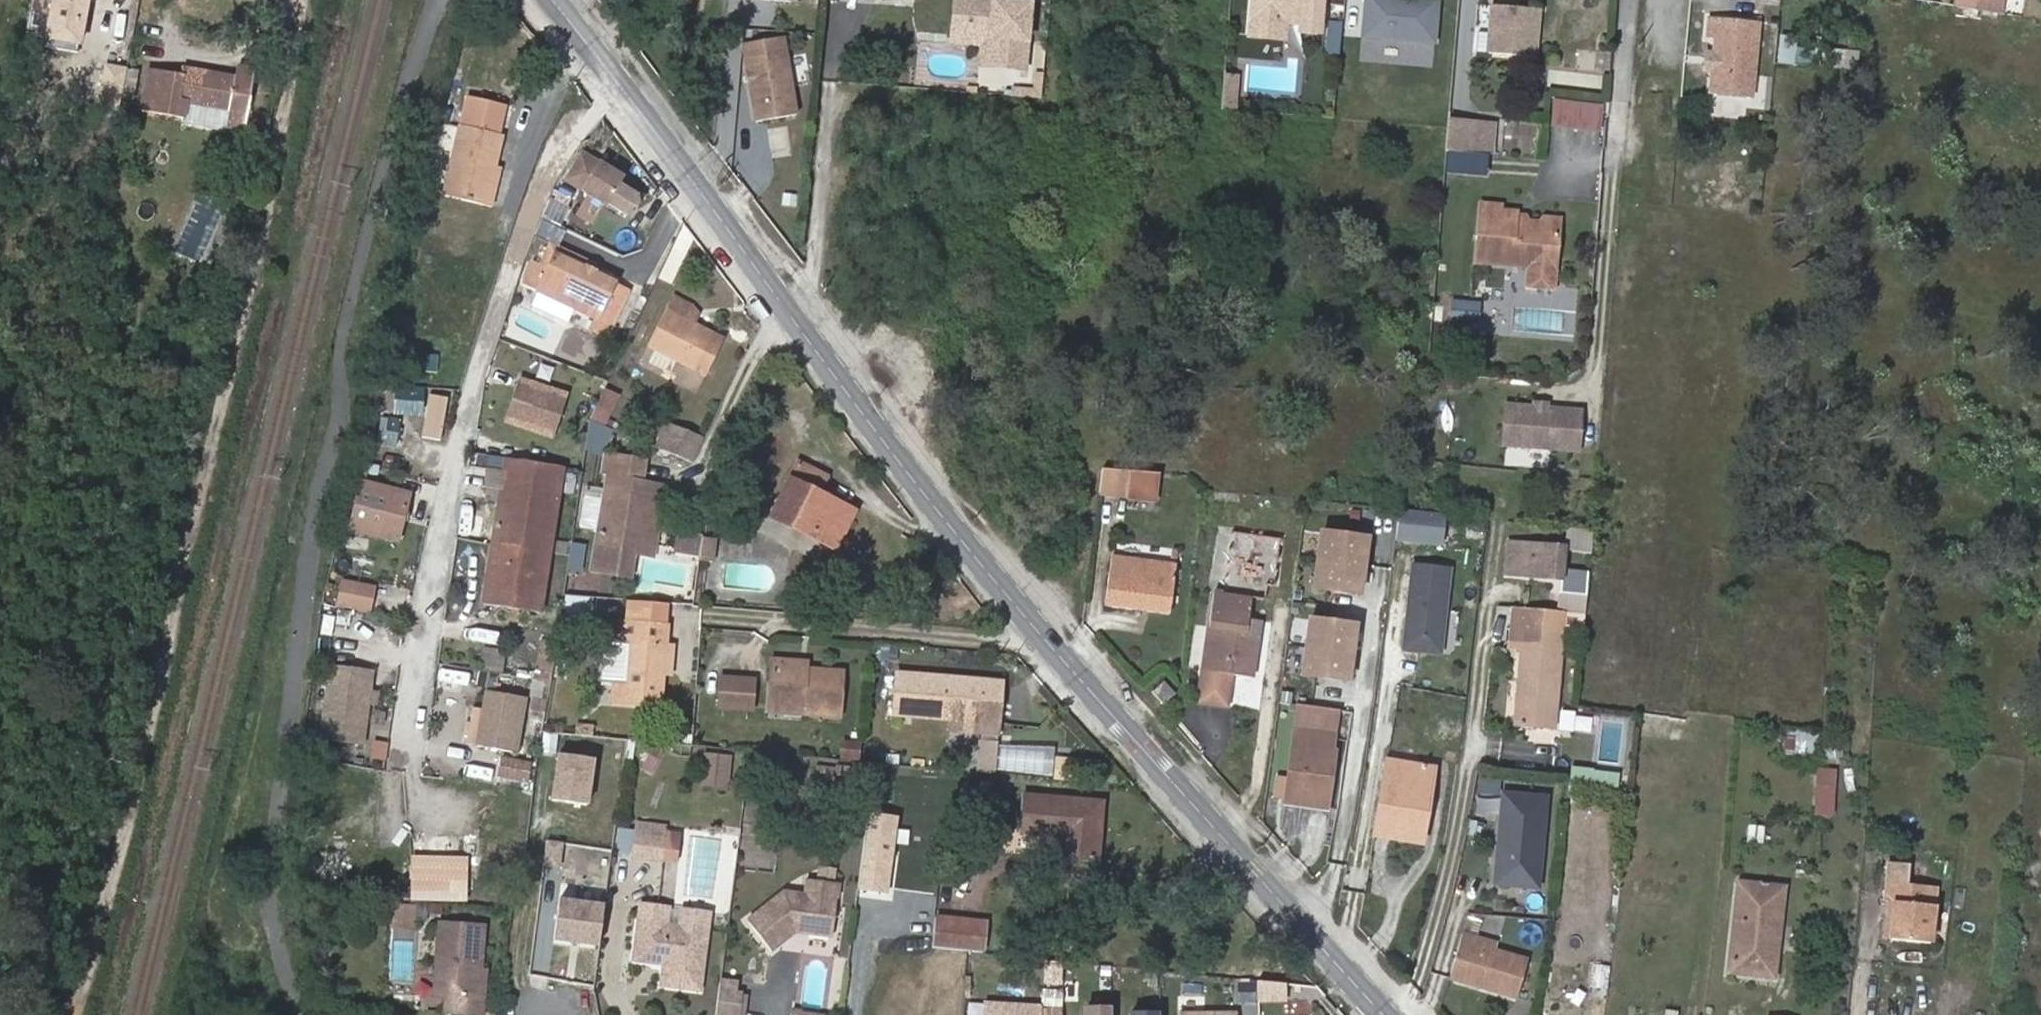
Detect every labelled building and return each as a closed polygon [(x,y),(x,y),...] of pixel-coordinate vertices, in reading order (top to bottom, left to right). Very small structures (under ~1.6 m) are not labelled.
[(26,41),(80,52),(90,0),(34,0),(26,41)] [(990,0),(954,0),(951,35),(988,37),(1026,40),(1029,3),(990,0)] [(1251,36),(1286,38),(1287,22),(1322,25),(1324,0),(1254,0),(1251,36)] [(1362,39),(1436,46),(1441,0),(1366,0),(1362,39)] [(1978,0),(1956,0),(1956,6),(1977,9),(1978,0)] [(2003,0),(1978,0),(1977,9),(2001,13),(2003,0)] [(1489,51),(1535,56),(1540,11),(1494,7),(1489,51)] [(1710,19),(1708,37),(1717,38),(1712,93),(1751,97),(1758,23),(1710,19)] [(1326,54),(1340,55),(1341,23),(1328,22),(1326,54)] [(1026,40),(988,37),(986,65),(1024,67),(1026,40)] [(781,38),(741,44),(753,122),(793,116),(781,38)] [(1830,52),(1829,67),(1858,68),(1860,53),(1830,52)] [(227,122),(245,125),(256,67),(239,63),(237,74),(182,65),(180,75),(147,70),(141,104),(187,113),(190,100),(230,108),(227,122)] [(1237,77),(1223,76),(1220,111),(1234,112),(1237,77)] [(1605,100),(1552,94),(1550,121),(1602,127),(1605,100)] [(491,205),(499,166),(504,135),(501,135),(507,105),(468,97),(462,127),(449,198),(491,205)] [(187,113),(185,121),(225,129),(227,122),(230,108),(190,100),(187,113)] [(1449,119),(1446,150),(1472,152),(1475,121),(1449,119)] [(244,133),(245,125),(227,122),(225,129),(244,133)] [(622,176),(579,150),(563,178),(606,203),(622,176)] [(491,205),(497,206),(504,166),(499,166),(491,205)] [(556,240),(566,203),(548,198),(538,235),(556,240)] [(1515,221),(1516,213),(1499,211),(1499,206),(1480,205),(1476,260),(1534,265),(1533,287),(1557,289),(1563,224),(1515,221)] [(1563,217),(1516,213),(1515,221),(1563,224),(1563,217)] [(551,242),(539,266),(549,270),(557,256),(583,268),(587,259),(551,242)] [(549,270),(539,266),(533,263),(524,281),(526,282),(541,289),(574,305),(600,318),(594,331),(608,337),(630,291),(583,268),(557,256),(549,270)] [(541,289),(526,282),(519,296),(534,302),(541,289)] [(1510,286),(1507,333),(1570,338),(1573,291),(1510,286)] [(574,305),(541,289),(534,302),(533,304),(566,320),(574,305)] [(666,311),(687,321),(694,306),(673,296),(666,311)] [(1468,302),(1454,302),(1453,328),(1466,328),(1468,302)] [(1432,305),(1430,338),(1442,338),(1444,306),(1432,305)] [(725,338),(687,321),(666,311),(648,348),(706,375),(725,338)] [(435,356),(418,355),(417,367),(435,367),(435,356)] [(566,398),(518,380),(502,421),(550,439),(566,398)] [(396,389),(395,409),(422,412),(424,392),(396,389)] [(448,397),(431,395),(424,437),(440,439),(448,397)] [(1585,411),(1508,403),(1504,443),(1581,450),(1585,411)] [(393,410),(377,406),(369,439),(385,443),(393,410)] [(596,406),(589,422),(603,428),(610,412),(596,406)] [(654,447),(663,451),(675,426),(666,422),(654,447)] [(675,426),(663,451),(693,461),(703,439),(675,426)] [(636,551),(641,521),(636,520),(638,512),(642,512),(648,481),(642,480),(645,460),(605,453),(601,472),(608,474),(605,491),(599,528),(592,569),(624,574),(628,550),(636,551)] [(560,466),(509,459),(487,603),(538,611),(547,555),(560,466)] [(773,517),(837,547),(855,511),(818,493),(827,475),(800,462),(773,517)] [(1131,496),(1135,471),(1106,467),(1102,492),(1131,496)] [(1135,471),(1131,496),(1158,499),(1161,473),(1135,471)] [(363,485),(352,530),(399,540),(409,495),(363,485)] [(599,528),(605,491),(588,487),(582,525),(599,528)] [(1362,595),(1370,535),(1323,529),(1315,589),(1362,595)] [(1591,553),(1593,531),(1571,529),(1570,551),(1591,553)] [(703,535),(678,532),(676,551),(700,554),(700,558),(712,560),(715,538),(702,536),(703,535)] [(1517,541),(1515,566),(1564,571),(1567,546),(1517,541)] [(636,551),(628,550),(624,574),(631,575),(636,551)] [(1149,604),(1148,610),(1171,613),(1176,563),(1113,557),(1107,605),(1137,609),(1138,603),(1149,604)] [(1442,640),(1451,568),(1414,563),(1405,636),(1442,640)] [(1216,628),(1215,640),(1212,671),(1214,671),(1239,674),(1255,677),(1260,635),(1246,633),(1250,596),(1246,596),(1249,575),(1224,572),(1221,592),(1216,592),(1211,627),(1216,628)] [(344,582),(339,606),(370,612),(375,587),(344,582)] [(593,596),(564,594),(560,613),(572,614),(591,616),(593,596)] [(1519,629),(1517,648),(1524,648),(1518,724),(1555,727),(1562,632),(1555,632),(1557,610),(1515,606),(1513,629),(1519,629)] [(1555,632),(1562,632),(1564,610),(1557,610),(1555,632)] [(572,614),(560,613),(555,644),(567,646),(572,614)] [(1350,678),(1358,620),(1311,614),(1304,672),(1350,678)] [(667,643),(668,628),(619,625),(618,643),(627,644),(625,681),(614,680),(612,703),(662,708),(664,675),(667,643)] [(1204,638),(1215,640),(1216,628),(1211,627),(1206,627),(1204,638)] [(1275,637),(1260,635),(1255,677),(1270,678),(1275,637)] [(1441,654),(1442,640),(1405,636),(1403,649),(1441,654)] [(627,644),(618,643),(614,680),(625,681),(627,644)] [(664,675),(672,676),(676,644),(667,643),(664,675)] [(567,646),(555,644),(554,647),(552,662),(564,663),(567,646)] [(552,662),(554,647),(543,646),(540,664),(551,666),(552,662)] [(517,677),(519,651),(480,648),(478,674),(517,677)] [(775,660),(772,704),(807,706),(806,713),(840,716),(843,673),(808,670),(809,662),(775,660)] [(551,666),(549,678),(565,681),(568,664),(564,663),(552,662),(551,666)] [(332,666),(323,740),(362,745),(370,670),(332,666)] [(1239,674),(1214,671),(1211,690),(1237,694),(1239,674)] [(999,733),(1002,682),(900,674),(896,714),(954,719),(953,730),(999,733)] [(1155,691),(1165,702),(1176,693),(1165,681),(1155,691)] [(756,684),(725,682),(723,707),(754,709),(756,684)] [(529,697),(490,691),(482,743),(522,750),(529,697)] [(807,706),(772,704),(772,710),(806,713),(807,706)] [(1337,709),(1301,704),(1291,778),(1279,776),(1276,796),(1287,798),(1286,803),(1327,810),(1337,751),(1332,751),(1337,709)] [(1814,730),(1782,730),(1782,752),(1814,752),(1814,730)] [(862,741),(847,740),(845,754),(860,755),(862,741)] [(1822,757),(1843,758),(1843,746),(1822,745),(1822,757)] [(699,785),(729,788),(732,754),(702,751),(699,785)] [(585,806),(591,759),(556,755),(551,801),(585,806)] [(1434,768),(1389,761),(1377,836),(1422,843),(1434,768)] [(487,762),(486,782),(524,785),(526,765),(487,762)] [(1819,771),(1815,816),(1830,817),(1834,772),(1819,771)] [(1027,796),(1024,831),(1063,835),(1062,857),(1098,860),(1103,803),(1027,796)] [(890,892),(900,815),(868,811),(859,888),(890,892)] [(667,831),(634,827),(631,857),(663,861),(667,831)] [(1749,827),(1748,842),(1764,843),(1764,827),(1749,827)] [(1512,881),(1540,884),(1545,835),(1518,832),(1512,881)] [(561,842),(546,840),(544,864),(558,866),(561,842)] [(348,856),(320,854),(318,886),(345,889),(348,856)] [(469,854),(411,855),(411,901),(470,900),(469,854)] [(1890,881),(1907,883),(1909,866),(1892,864),(1890,881)] [(822,881),(837,882),(838,869),(820,867),(819,880),(822,881)] [(785,891),(749,920),(776,952),(801,932),(837,936),(843,883),(837,882),(822,881),(819,880),(811,879),(809,893),(785,891)] [(1757,972),(1763,882),(1743,879),(1731,969),(1757,972)] [(1897,902),(1893,939),(1932,943),(1938,886),(1907,883),(1890,881),(1888,901),(1892,902),(1897,902)] [(1787,885),(1763,882),(1757,972),(1775,975),(1787,885)] [(554,940),(599,946),(604,906),(560,900),(554,940)] [(1888,939),(1893,939),(1897,902),(1892,902),(1888,939)] [(643,903),(641,925),(636,963),(666,967),(664,984),(702,988),(708,932),(710,910),(643,903)] [(419,906),(399,904),(397,925),(417,927),(419,906)] [(986,922),(937,917),(934,947),(983,952),(986,922)] [(484,926),(440,923),(435,993),(446,994),(444,1012),(483,1014),(484,996),(479,996),(484,926)] [(1478,945),(1480,937),(1466,933),(1453,978),(1516,997),(1527,961),(1496,951),(1478,945)] [(1497,942),(1480,937),(1478,945),(1496,951),(1497,942)] [(1589,984),(1605,987),(1610,963),(1594,960),(1589,984)] [(723,980),(722,990),(734,991),(736,981),(723,980)] [(1289,984),(1262,981),(1262,997),(1288,1000),(1289,984)] [(722,990),(718,1014),(740,1014),(743,992),(722,990)] [(1042,1005),(984,1002),(983,1014),(1041,1014),(1042,1005)] [(1060,1007),(1042,1005),(1041,1014),(1059,1014),(1060,1007)]
